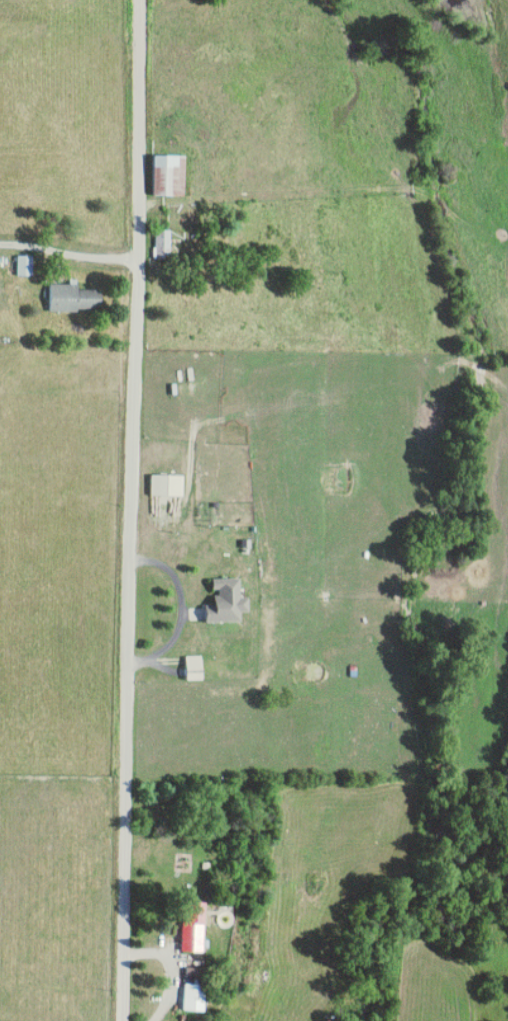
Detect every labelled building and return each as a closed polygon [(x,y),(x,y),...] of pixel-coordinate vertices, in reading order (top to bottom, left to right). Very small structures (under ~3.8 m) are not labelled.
[(188,157),(157,156),(156,195),(187,196),(188,157)] [(173,231),(159,232),(160,259),(174,259),(173,231)] [(20,276),(34,277),(35,257),(20,256),(20,276)] [(53,311),(104,311),(104,290),(81,291),(81,284),(53,285),(53,311)] [(186,497),(186,477),(155,476),(154,497),(186,497)] [(209,623),(243,622),(243,613),(251,613),(251,598),(243,598),(242,579),(215,580),(216,593),(217,593),(218,606),(209,606),(209,623)] [(190,681),(206,680),(205,657),(189,657),(190,681)] [(209,903),(195,903),(194,916),(187,915),(186,952),(207,952),(209,903)] [(188,1011),(208,1012),(209,986),(189,985),(188,1011)]
